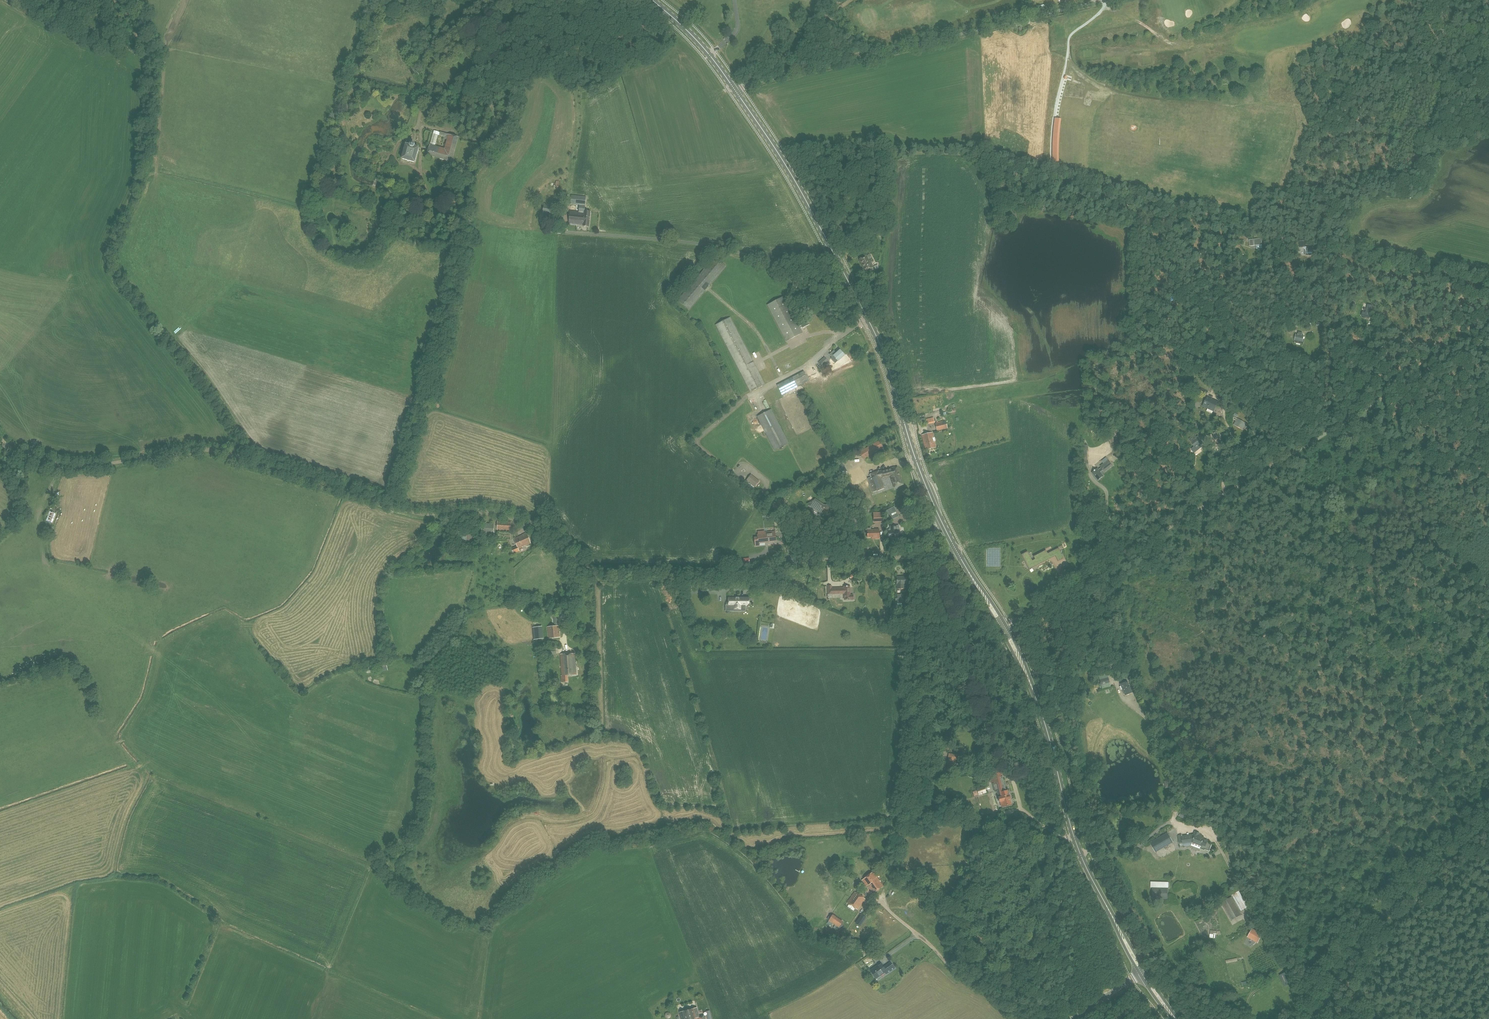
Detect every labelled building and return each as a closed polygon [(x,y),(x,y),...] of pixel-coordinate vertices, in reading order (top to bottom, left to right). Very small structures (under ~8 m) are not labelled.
[(1096,96),(1089,126),(1093,127),(1101,97),(1096,96)] [(458,145),(457,145),(459,137),(449,134),(440,132),(434,130),(430,144),(427,155),(452,162),(454,162),(458,145)] [(406,144),(402,159),(415,162),(419,148),(415,147),(415,145),(415,143),(412,143),(411,143),(410,145),(406,144)] [(586,197),(572,195),(571,204),(580,205),(586,205),(586,197)] [(555,220),(556,216),(558,206),(544,204),(543,214),(551,215),(550,219),(555,220)] [(580,212),(570,211),(569,224),(583,225),(583,226),(589,226),(591,212),(585,211),(586,205),(580,205),(580,212)] [(1242,235),(1241,235),(1239,235),(1238,238),(1238,241),(1241,241),(1241,239),(1248,241),(1249,237),(1247,236),(1248,233),(1243,232),(1242,235)] [(1317,247),(1306,247),(1306,253),(1312,252),(1312,256),(1317,256),(1317,247)] [(860,259),(861,260),(860,260),(862,265),(863,264),(867,271),(872,268),(870,263),(873,261),(870,254),(866,256),(860,259)] [(715,257),(678,300),(689,309),(726,266),(715,257)] [(803,333),(784,297),(768,305),(787,341),(803,333)] [(1362,316),(1368,318),(1372,306),(1368,304),(1365,313),(1363,312),(1362,316)] [(730,318),(716,325),(751,392),(765,385),(730,318)] [(1303,345),(1304,339),(1304,336),(1302,335),(1303,333),(1298,332),(1298,335),(1296,334),(1294,343),(1303,345)] [(830,354),(833,358),(831,359),(835,364),(838,361),(844,355),(840,350),(836,353),(834,350),(830,354)] [(828,361),(824,357),(818,362),(822,366),(828,361)] [(809,380),(805,372),(777,385),(782,395),(809,380)] [(1198,387),(1197,391),(1207,396),(1209,392),(1198,387)] [(1215,409),(1219,402),(1215,400),(1215,402),(1211,400),(1212,399),(1209,397),(1205,405),(1211,408),(1212,408),(1215,409)] [(775,450),(788,444),(789,443),(771,409),(757,416),(775,450)] [(1237,418),(1234,417),(1233,419),(1236,420),(1234,424),(1243,430),(1247,423),(1238,418),(1237,418)] [(946,421),(935,424),(937,431),(948,428),(946,421)] [(932,433),(922,435),(925,450),(936,447),(935,442),(932,442),(931,437),(933,437),(932,433)] [(1197,437),(1195,434),(1189,439),(1196,449),(1202,444),(1201,443),(1203,441),(1198,436),(1197,437)] [(864,459),(884,448),(879,441),(866,448),(860,452),(864,459)] [(1108,461),(1101,466),(1102,467),(1100,468),(1102,471),(1104,470),(1105,471),(1112,466),(1108,461)] [(841,475),(847,471),(842,462),(836,466),(841,475)] [(890,474),(895,487),(903,484),(898,467),(892,470),(892,469),(882,471),(884,476),(890,474)] [(1102,471),(1100,468),(1099,469),(1098,468),(1092,472),(1098,480),(1104,476),(1101,472),(1102,471)] [(884,476),(882,471),(878,472),(878,471),(870,474),(871,477),(868,478),(873,492),(884,488),(880,477),(884,476)] [(751,475),(746,482),(755,489),(760,482),(751,475)] [(813,508),(821,513),(822,515),(832,513),(833,521),(832,521),(833,521),(839,520),(837,505),(832,506),(832,505),(830,506),(827,506),(827,505),(826,505),(825,505),(824,505),(816,499),(811,502),(814,506),(813,508)] [(894,506),(883,511),(885,515),(887,513),(891,520),(899,516),(894,506)] [(55,513),(49,511),(46,521),(52,523),(55,513)] [(884,521),(883,512),(873,513),(874,522),(884,521)] [(494,525),(487,524),(487,522),(483,521),(483,524),(482,524),(482,534),(494,535),(494,525)] [(498,521),(497,530),(511,531),(511,522),(498,521)] [(896,526),(890,526),(890,529),(889,529),(889,530),(888,530),(888,537),(894,536),(894,537),(903,537),(903,533),(899,533),(899,530),(896,530),(896,526)] [(867,533),(867,537),(874,537),(875,538),(879,538),(879,529),(871,529),(871,528),(866,528),(866,533),(867,533)] [(766,541),(776,540),(775,532),(765,533),(764,531),(760,531),(761,535),(758,535),(758,538),(755,538),(756,545),(759,545),(759,543),(766,542),(766,541)] [(514,554),(520,551),(519,549),(531,543),(527,533),(514,539),(517,547),(512,549),(514,554)] [(472,547),(472,535),(459,534),(458,546),(472,547)] [(1064,558),(1058,548),(1054,550),(1052,551),(1053,552),(1058,561),(1064,558)] [(897,583),(897,588),(904,588),(904,583),(908,583),(907,576),(897,576),(897,583)] [(844,593),(845,600),(854,599),(853,595),(850,595),(850,586),(844,586),(844,588),(832,588),(832,585),(828,586),(828,594),(844,593)] [(895,598),(896,603),(904,602),(904,598),(905,598),(904,594),(897,594),(897,598),(895,598)] [(746,606),(746,599),(741,598),(734,598),(729,598),(729,605),(734,605),(734,607),(737,607),(737,609),(741,609),(741,606),(746,606)] [(559,625),(558,618),(553,618),(554,626),(548,627),(549,638),(561,637),(559,625)] [(534,639),(544,638),(543,626),(533,627),(534,639)] [(567,676),(576,675),(575,653),(561,654),(562,676),(561,676),(562,683),(568,682),(567,676)] [(378,665),(379,668),(380,668),(381,673),(390,671),(389,663),(378,665)] [(1108,673),(1099,675),(1102,688),(1111,686),(1108,673)] [(1127,682),(1121,684),(1125,694),(1131,692),(1127,682)] [(956,760),(960,761),(961,755),(949,753),(946,771),(958,772),(959,766),(955,765),(956,760)] [(1009,795),(1008,790),(1006,791),(1001,772),(989,775),(991,783),(994,782),(994,783),(992,783),(994,792),(997,791),(998,793),(999,797),(998,799),(998,801),(1000,802),(1002,801),(1003,806),(1011,804),(1010,799),(1010,798),(1011,797),(1010,797),(1010,796),(1010,795),(1009,795)] [(984,786),(977,788),(979,795),(986,793),(984,786)] [(1192,807),(1196,804),(1191,797),(1187,800),(1192,807)] [(1199,834),(1199,833),(1196,831),(1195,834),(1182,837),(1182,835),(1178,835),(1180,843),(1183,843),(1192,842),(1202,845),(1202,844),(1206,846),(1208,840),(1204,839),(1204,838),(1202,837),(1202,836),(1199,834)] [(1173,842),(1168,833),(1150,843),(1156,853),(1173,842)] [(878,865),(874,860),(868,864),(873,869),(878,865)] [(875,870),(862,880),(867,886),(868,885),(874,893),(883,886),(877,877),(878,876),(875,870)] [(1169,882),(1151,881),(1151,888),(1152,888),(1152,900),(1168,900),(1169,882)] [(865,899),(855,891),(847,902),(858,909),(865,899)] [(1241,893),(1234,896),(1244,913),(1250,910),(1241,893)] [(1231,897),(1220,903),(1231,921),(1242,914),(1231,897)] [(844,921),(833,914),(829,920),(839,928),(844,921)] [(866,918),(862,915),(856,923),(860,926),(866,918)] [(1258,943),(1263,935),(1253,928),(1247,937),(1258,943)] [(884,967),(881,963),(870,970),(876,978),(885,972),(887,974),(895,968),(891,962),(884,967)] [(1280,974),(1285,985),(1295,980),(1290,970),(1280,974)] [(691,1009),(693,1015),(690,1016),(691,1018),(692,1018),(698,1017),(698,1018),(706,1018),(705,1015),(700,1017),(697,1007),(691,1009)] [(680,1012),(682,1018),(691,1018),(690,1016),(693,1015),(691,1009),(680,1012)]
